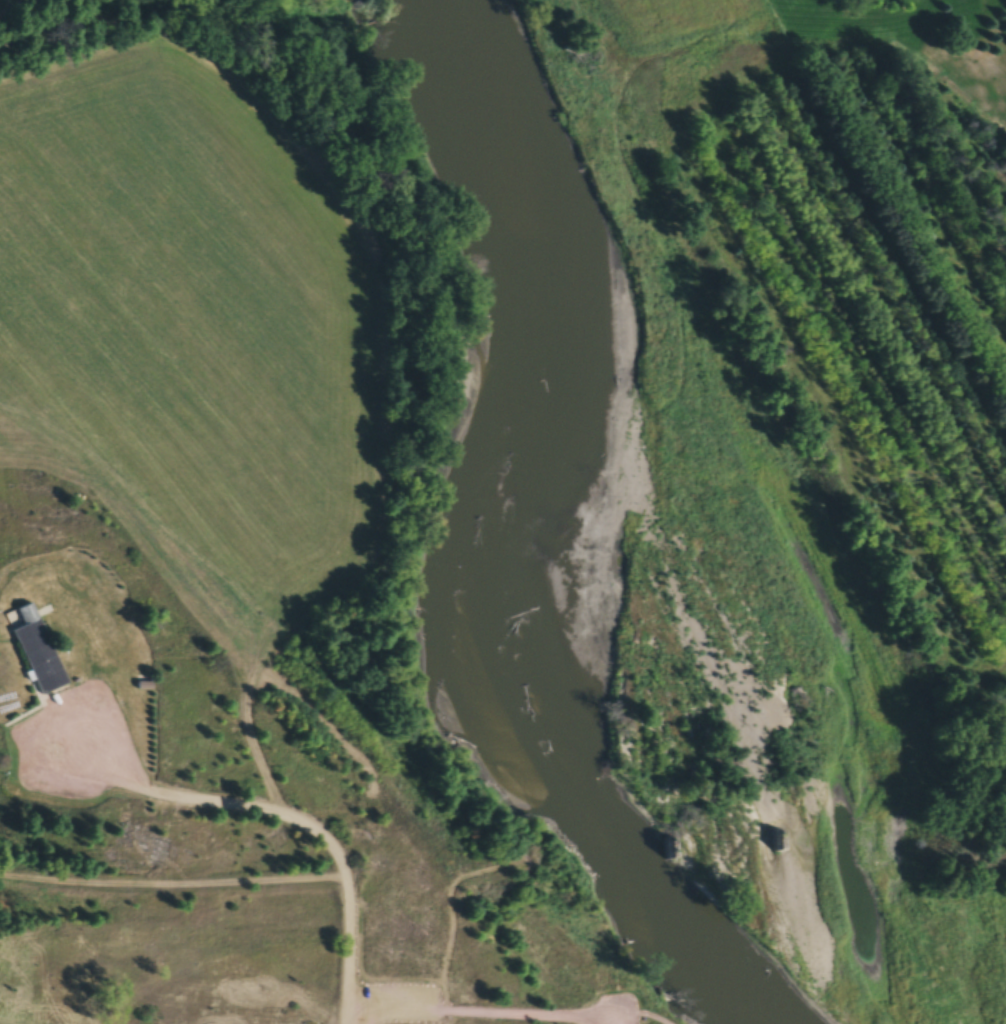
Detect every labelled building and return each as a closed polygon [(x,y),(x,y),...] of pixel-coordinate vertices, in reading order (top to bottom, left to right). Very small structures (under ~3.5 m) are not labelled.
[(36,604),(18,611),(24,627),(15,631),(41,697),(68,687),(36,604)] [(138,690),(152,691),(153,679),(139,677),(138,690)]
